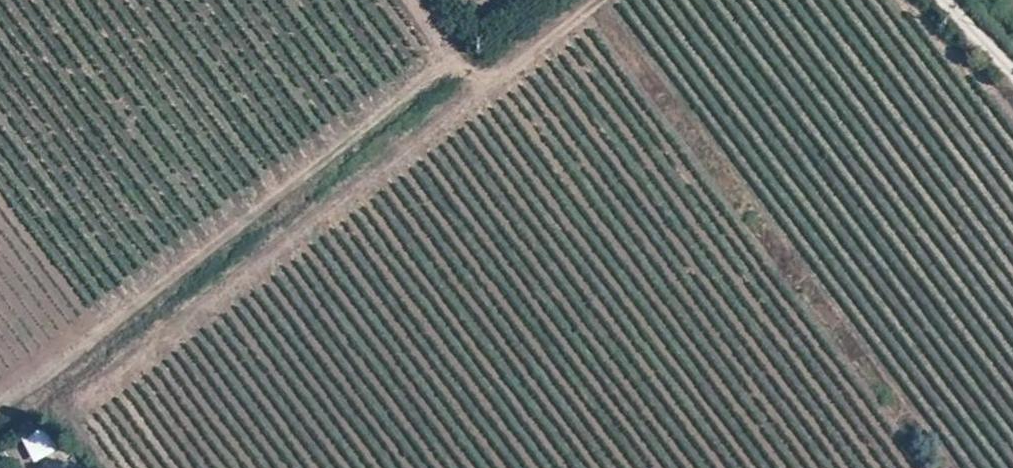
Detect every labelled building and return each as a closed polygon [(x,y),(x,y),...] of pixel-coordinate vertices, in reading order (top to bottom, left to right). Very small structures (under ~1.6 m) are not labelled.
[(32,463),(56,451),(43,426),(19,438),(32,463)]
